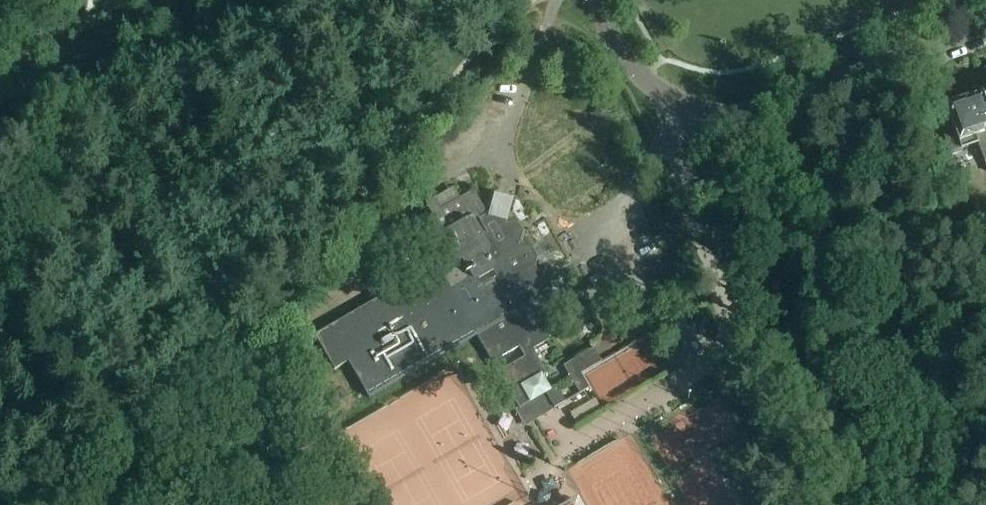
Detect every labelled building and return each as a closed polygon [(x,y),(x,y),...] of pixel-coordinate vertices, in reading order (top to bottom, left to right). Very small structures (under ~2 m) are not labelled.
[(980,97),(966,102),(965,101),(962,103),(960,98),(947,103),(949,107),(945,109),(946,112),(936,116),(950,155),(961,151),(959,144),(975,138),(984,163),(985,163),(985,167),(985,114),(980,97)] [(431,269),(314,336),(334,371),(348,363),(369,399),(476,337),(508,392),(514,394),(516,392),(524,406),(516,411),(524,427),(554,410),(545,394),(551,391),(543,376),(544,371),(533,350),(548,341),(550,335),(532,304),(548,296),(551,283),(546,274),(536,272),(534,268),(537,258),(531,249),(521,247),(520,244),(522,234),(517,225),(503,221),(505,216),(493,213),(492,218),(485,216),(486,213),(476,195),(469,194),(460,199),(454,189),(425,205),(434,220),(433,221),(432,221),(432,222),(431,223),(431,224),(431,225),(431,226),(432,228),(438,237),(423,246),(421,252),(431,269)] [(563,367),(579,395),(589,390),(581,376),(601,364),(593,350),(563,367)]
